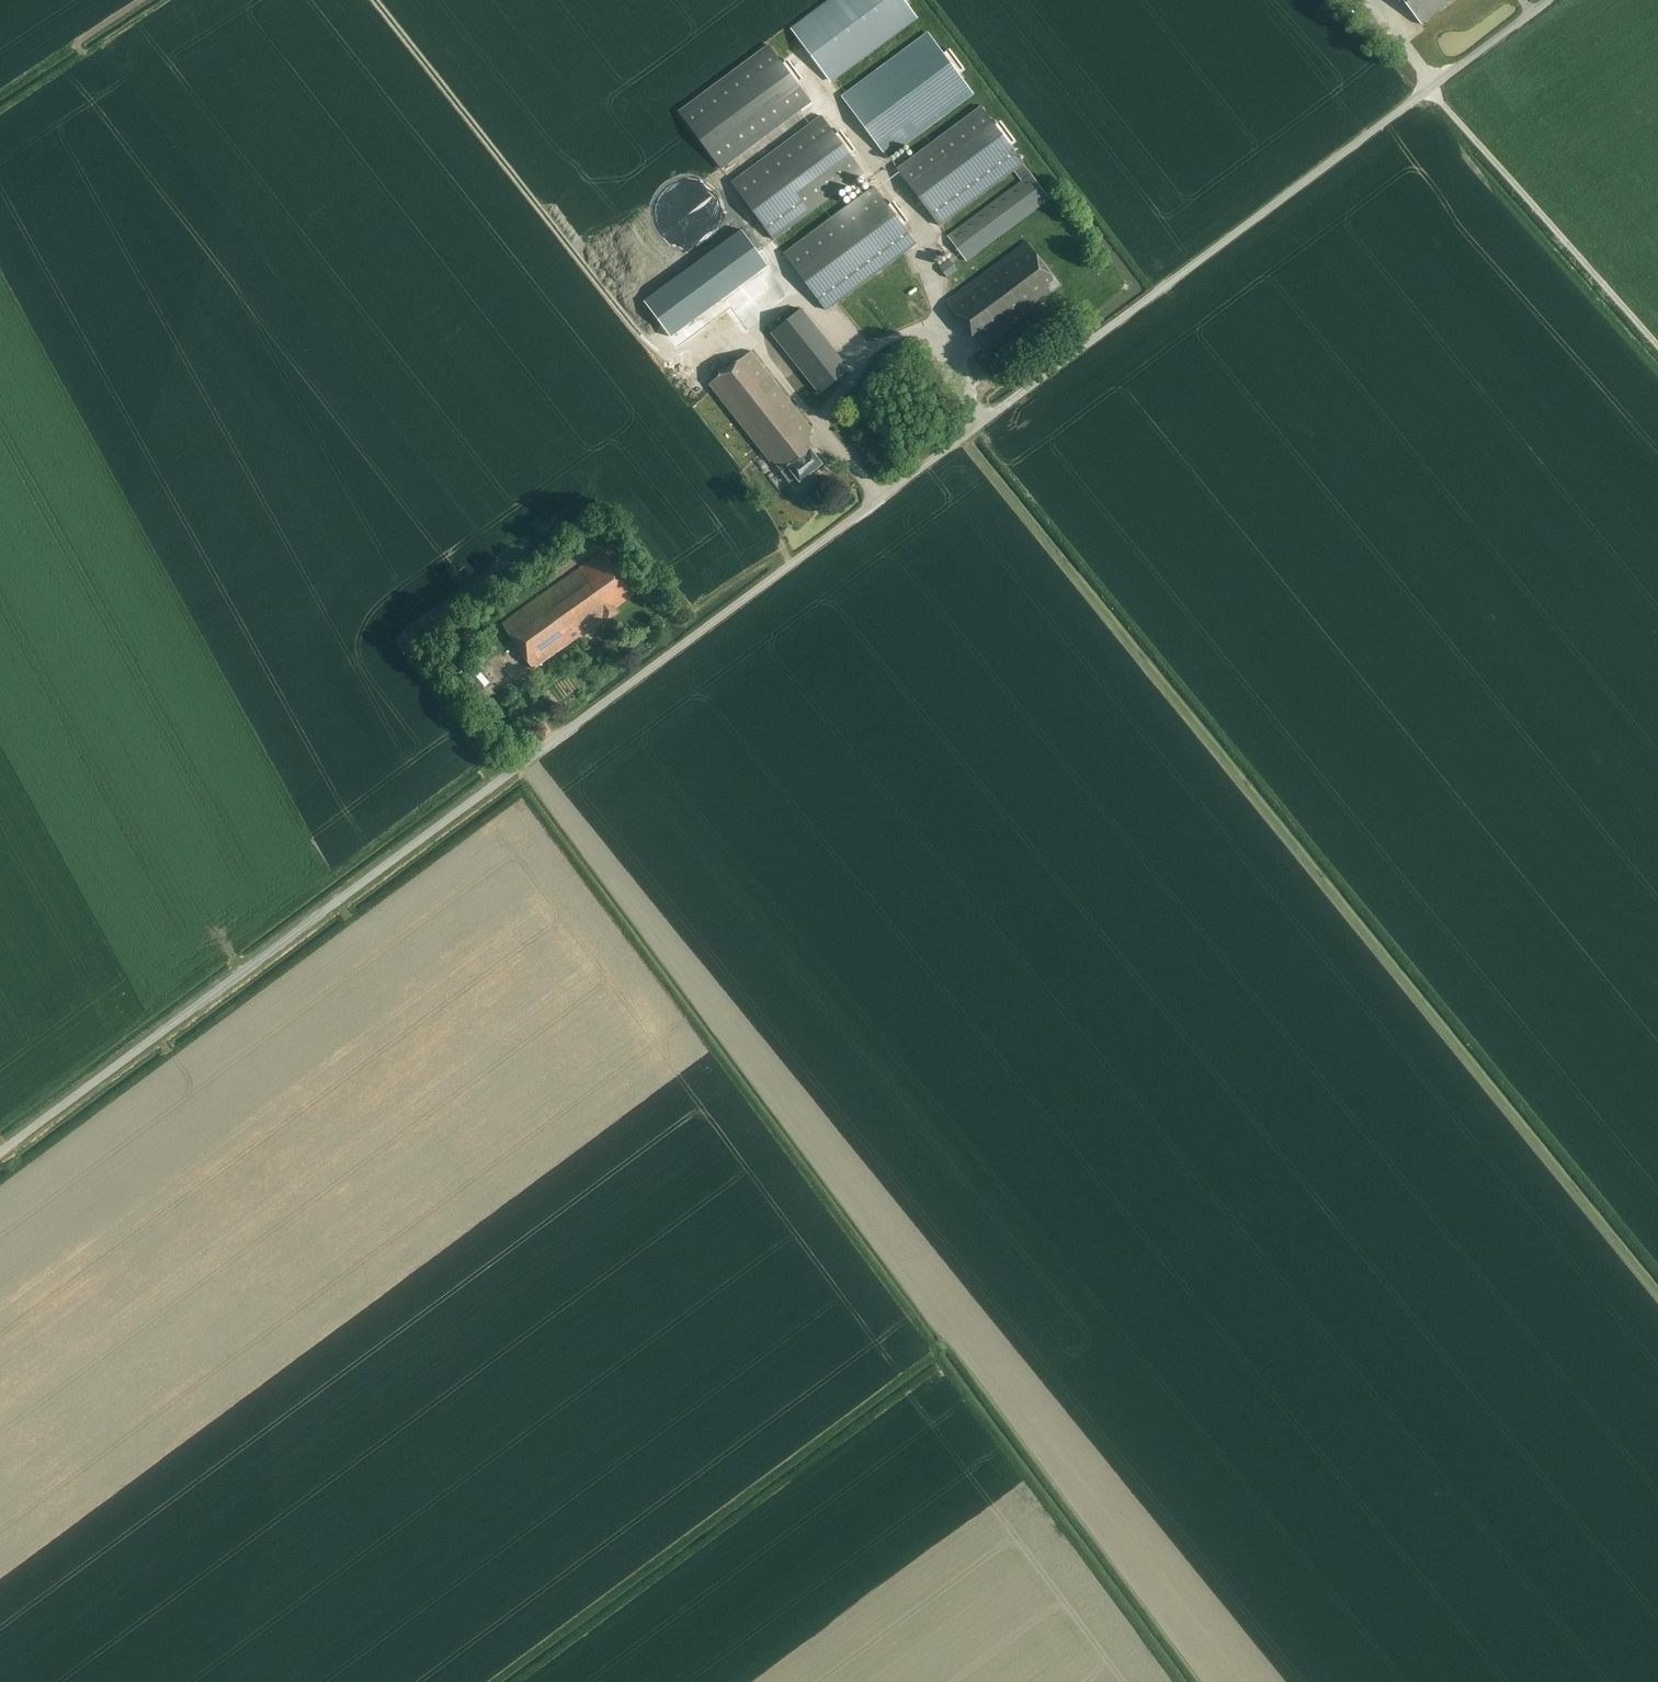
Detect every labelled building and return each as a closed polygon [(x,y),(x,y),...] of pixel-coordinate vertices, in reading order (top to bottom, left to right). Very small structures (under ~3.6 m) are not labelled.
[(792,28),(831,81),(917,19),(903,0),(830,0),(792,28)] [(1422,24),(1452,0),(1404,0),(1422,24)] [(927,33),(842,96),(888,157),(907,143),(973,94),(927,33)] [(768,45),(679,112),(720,168),(810,102),(768,45)] [(1016,174),(1021,181),(1031,174),(983,110),(918,157),(900,171),(942,227),(1016,174)] [(822,117),(732,183),(774,239),(832,196),(861,175),(863,173),(822,117)] [(907,143),(888,157),(900,171),(918,157),(907,143)] [(1032,173),(1031,174),(1021,181),(948,236),(967,261),(1051,199),(1032,173)] [(861,175),(832,196),(842,210),(872,189),(861,175)] [(842,210),(784,253),(826,310),(916,244),(874,187),(872,189),(842,210)] [(673,335),(770,264),(744,228),(647,300),(673,335)] [(1055,296),(1064,289),(1026,240),(946,301),(982,348),(1042,302),(1041,300),(1052,291),(1055,296)] [(950,259),(940,266),(948,277),(958,270),(950,259)] [(819,392),(849,368),(804,310),(774,334),(819,392)] [(800,481),(823,463),(812,449),(815,446),(809,439),(811,427),(751,351),(709,383),(771,462),(775,460),(790,480),(796,475),(800,481)] [(633,594),(626,584),(613,564),(602,557),(599,559),(593,557),(501,622),(533,667),(606,616),(607,619),(618,611),(615,606),(633,594)] [(485,690),(496,683),(480,661),(470,669),(485,690)]
